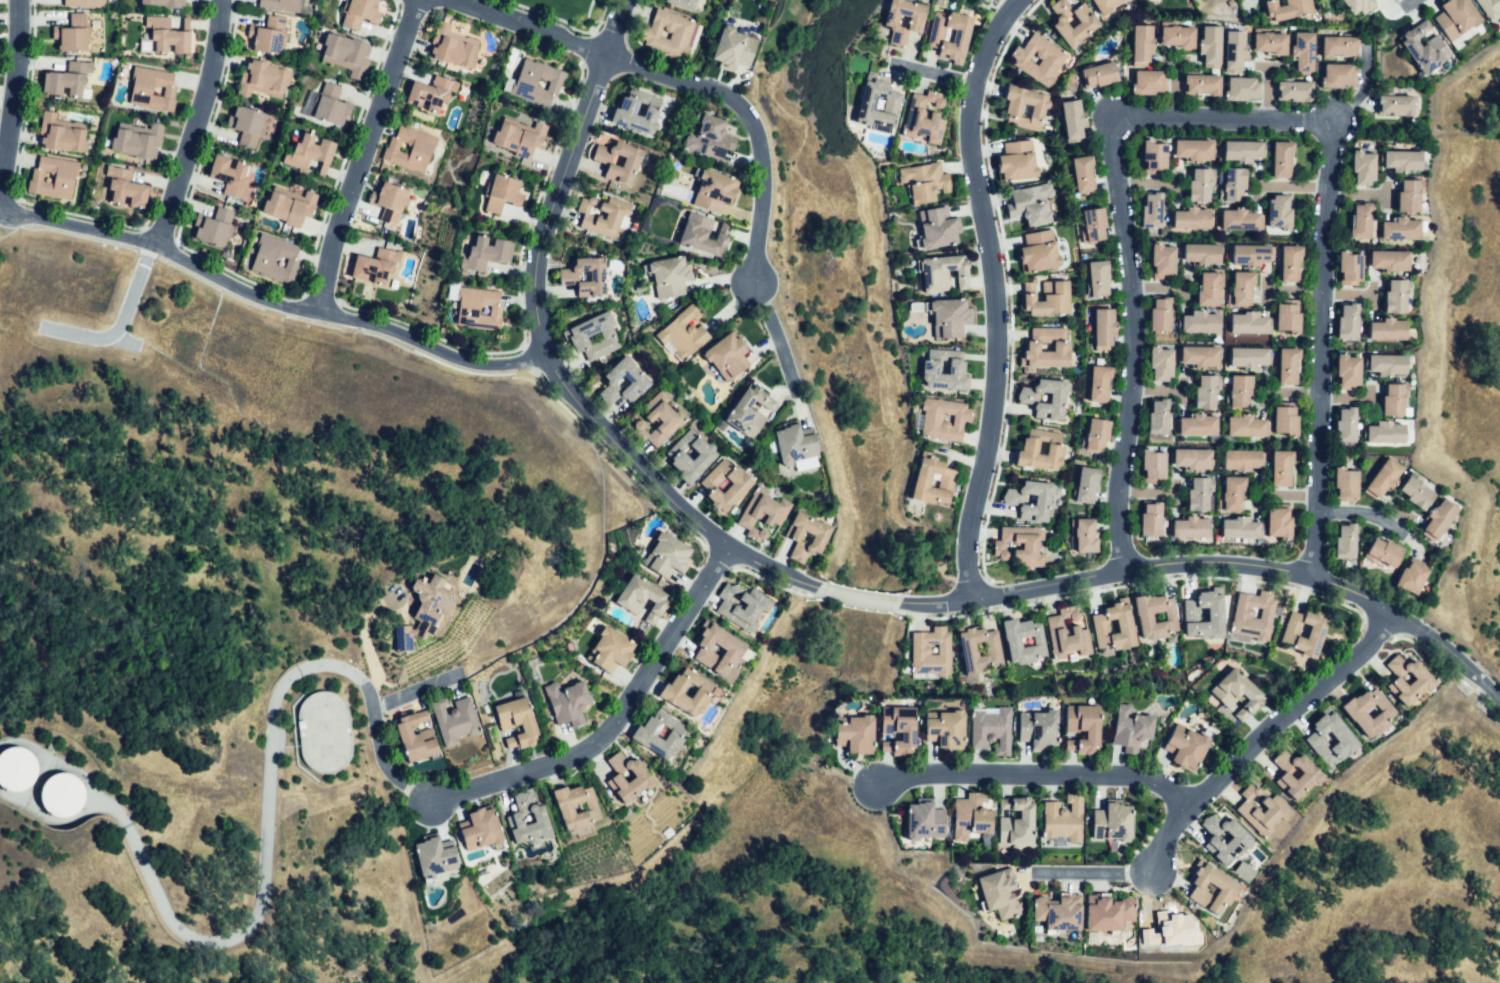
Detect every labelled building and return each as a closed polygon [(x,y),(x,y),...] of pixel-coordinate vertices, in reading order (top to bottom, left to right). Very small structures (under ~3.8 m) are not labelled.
[(140,8),(140,0),(186,0),(186,10),(140,8)] [(262,6),(263,0),(300,0),(299,9),(262,6)] [(340,24),(356,29),(361,13),(382,20),(389,0),(348,0),(340,24)] [(663,1),(663,0),(697,0),(693,12),(663,1)] [(901,0),(891,0),(886,25),(893,26),(889,43),(906,46),(909,31),(921,34),(927,5),(901,0)] [(1050,7),(1059,0),(1065,0),(1072,11),(1079,6),(1085,15),(1091,11),(1101,26),(1070,47),(1054,24),(1059,20),(1050,7)] [(1107,20),(1094,0),(1125,0),(1113,8),(1117,14),(1107,20)] [(1261,3),(1272,0),(1276,0),(1278,9),(1285,7),(1283,0),(1311,0),(1314,12),(1273,21),(1271,15),(1264,16),(1261,3)] [(1353,18),(1374,4),(1371,0),(1341,0),(1353,18)] [(1440,6),(1449,0),(1455,0),(1469,0),(1483,22),(1450,43),(1435,19),(1445,13),(1440,6)] [(1498,25),(1481,0),(1499,0),(1499,24),(1498,25)] [(643,25),(649,28),(655,10),(693,23),(685,46),(690,48),(687,59),(678,56),(675,64),(646,54),(649,45),(637,41),(643,25)] [(92,12),(89,51),(61,49),(61,37),(51,36),(51,24),(68,25),(69,11),(92,12)] [(926,44),(933,12),(971,19),(963,61),(942,57),(944,44),(955,46),(957,33),(943,30),(940,46),(926,44)] [(249,23),(265,27),(267,16),(289,20),(282,54),(254,48),(255,43),(246,41),(249,23)] [(144,18),(144,41),(158,41),(159,56),(189,55),(188,31),(175,31),(175,17),(144,18)] [(439,19),(430,43),(436,46),(432,57),(475,73),(483,49),(453,38),(457,26),(439,19)] [(1152,26),(1151,61),(1134,61),(1135,26),(1152,26)] [(1202,26),(1220,26),(1221,65),(1203,65),(1202,26)] [(721,27),(760,38),(752,67),(737,62),(734,71),(710,64),(721,27)] [(1161,45),(1161,28),(1195,28),(1195,45),(1161,45)] [(1226,31),(1245,32),(1243,71),(1224,70),(1226,31)] [(326,33),(371,47),(360,83),(345,78),(348,67),(318,58),(326,33)] [(1032,33),(1065,53),(1046,84),(1008,60),(1016,46),(1022,50),(1032,33)] [(1296,33),(1313,33),(1313,72),(1296,72),(1296,33)] [(1452,56),(1424,76),(1401,43),(1416,33),(1422,42),(1436,33),(1452,56)] [(1254,51),(1255,34),(1289,35),(1289,52),(1254,51)] [(1324,36),(1360,37),(1360,54),(1324,54),(1324,36)] [(524,58),(511,92),(555,109),(568,74),(524,58)] [(92,65),(87,97),(41,89),(44,68),(62,71),(64,60),(92,65)] [(290,75),(244,60),(233,93),(252,99),(255,89),(283,99),(290,75)] [(1082,69),(1114,61),(1119,81),(1087,89),(1082,69)] [(1323,88),(1323,66),(1354,65),(1354,87),(1323,88)] [(133,66),(129,90),(151,94),(149,105),(171,109),(177,73),(133,66)] [(462,82),(450,117),(407,103),(414,81),(425,85),(429,71),(462,82)] [(1136,71),(1164,71),(1164,93),(1136,93),(1136,71)] [(1184,93),(1184,77),(1219,77),(1219,93),(1184,93)] [(1227,101),(1228,79),(1260,80),(1259,102),(1227,101)] [(902,95),(888,91),(890,84),(875,80),(874,85),(865,83),(855,120),(895,130),(898,118),(875,113),(879,99),(886,101),(884,109),(898,112),(902,95)] [(311,90),(302,115),(345,129),(353,107),(339,102),(343,89),(323,83),(320,93),(311,90)] [(1280,100),(1280,83),(1313,84),(1312,101),(1280,100)] [(661,110),(648,106),(650,98),(656,100),(658,92),(637,85),(633,98),(624,95),(621,107),(615,105),(610,120),(653,133),(661,110)] [(1008,85),(1049,94),(1040,132),(1005,124),(1010,102),(1004,100),(1008,85)] [(927,90),(927,95),(910,93),(903,134),(927,138),(926,145),(939,147),(944,121),(940,120),(941,113),(925,111),(926,106),(941,109),(943,93),(927,90)] [(1378,114),(1379,96),(1416,97),(1416,116),(1378,114)] [(1061,103),(1080,100),(1087,137),(1068,141),(1061,103)] [(269,112),(257,149),(238,143),(242,133),(222,127),(226,114),(234,116),(238,102),(269,112)] [(40,120),(39,131),(46,132),(44,147),(84,152),(87,131),(56,127),(58,112),(41,110),(40,120)] [(696,135),(704,113),(727,122),(723,134),(739,139),(733,157),(727,155),(724,163),(682,148),(688,132),(696,135)] [(399,120),(437,135),(422,174),(384,159),(399,120)] [(116,129),(111,153),(155,162),(163,125),(145,121),(143,134),(116,129)] [(491,146),(528,158),(532,147),(541,150),(549,128),(534,123),(531,133),(499,122),(491,146)] [(337,142),(323,179),(282,163),(291,140),(301,144),(306,130),(337,142)] [(597,141),(610,146),(613,138),(645,150),(631,187),(606,178),(610,167),(620,171),(624,159),(609,153),(605,165),(590,160),(597,141)] [(1030,138),(1035,179),(1003,182),(1000,156),(1005,155),(1004,141),(1030,138)] [(1171,141),(1214,141),(1213,159),(1170,159),(1171,141)] [(1224,141),(1262,142),(1262,160),(1224,159),(1224,141)] [(1145,143),(1166,143),(1166,174),(1144,173),(1145,143)] [(1275,143),(1292,143),(1292,177),(1274,177),(1275,143)] [(1354,150),(1375,151),(1374,188),(1353,188),(1354,150)] [(1386,152),(1424,154),(1423,172),(1385,170),(1386,152)] [(1073,156),(1092,153),(1097,190),(1078,193),(1073,156)] [(221,155),(229,158),(226,166),(234,169),(236,162),(248,166),(244,177),(250,179),(242,201),(222,193),(226,182),(209,176),(218,154),(221,155)] [(37,156),(81,165),(73,203),(29,194),(37,156)] [(898,169),(939,162),(941,175),(947,174),(949,190),(935,192),(937,201),(915,204),(912,184),(901,186),(898,169)] [(106,166),(98,205),(146,216),(152,190),(130,185),(132,172),(106,166)] [(736,180),(706,168),(692,205),(716,214),(720,204),(733,208),(738,194),(732,191),(736,180)] [(1190,169),(1210,169),(1209,201),(1190,201),(1190,169)] [(1226,169),(1244,169),(1244,203),(1226,203),(1226,169)] [(482,210),(487,192),(491,194),(497,175),(521,182),(518,192),(524,194),(520,208),(506,203),(501,216),(482,210)] [(380,181),(408,188),(398,228),(385,224),(389,209),(368,204),(371,193),(377,194),(380,181)] [(1402,181),(1421,182),(1421,214),(1401,214),(1402,181)] [(1049,182),(1011,190),(1014,204),(1006,205),(1009,221),(1022,218),(1024,226),(1050,221),(1046,200),(1052,199),(1049,182)] [(271,192),(282,196),(287,185),(318,197),(309,217),(303,215),(296,231),(261,216),(271,192)] [(1162,193),(1162,228),(1141,228),(1142,193),(1162,193)] [(633,205),(618,242),(581,228),(585,216),(574,212),(580,196),(594,202),(588,217),(604,223),(606,218),(596,214),(601,201),(612,205),(615,198),(633,205)] [(1291,196),(1290,231),(1269,230),(1270,196),(1291,196)] [(1351,204),(1371,204),(1370,238),(1351,237),(1351,204)] [(237,215),(225,249),(188,236),(195,215),(209,220),(213,207),(237,215)] [(1079,210),(1099,207),(1104,240),(1085,243),(1079,210)] [(941,209),(942,221),(962,220),(963,235),(954,236),(955,245),(919,247),(918,241),(924,241),(922,223),(928,222),(927,210),(941,209)] [(1174,228),(1174,210),(1211,211),(1211,228),(1174,228)] [(689,212),(679,244),(727,259),(736,230),(723,225),(717,242),(708,239),(714,220),(689,212)] [(1220,229),(1220,212),(1260,212),(1260,229),(1220,229)] [(1376,240),(1377,221),(1422,223),(1421,241),(1376,240)] [(1054,231),(1060,268),(1022,275),(1018,250),(1024,249),(1022,236),(1054,231)] [(301,247),(261,235),(250,272),(289,285),(301,247)] [(461,269),(485,273),(487,261),(508,265),(511,244),(496,242),(495,250),(488,249),(489,241),(476,238),(474,249),(467,248),(466,260),(462,259),(461,269)] [(1151,244),(1175,245),(1174,277),(1150,276),(1151,244)] [(1180,246),(1222,247),(1222,264),(1179,264),(1180,246)] [(402,253),(393,291),(351,281),(357,257),(376,261),(380,247),(402,253)] [(1236,247),(1272,248),(1272,266),(1236,266),(1236,247)] [(1300,247),(1300,282),(1280,282),(1280,247),(1300,247)] [(1341,252),(1362,253),(1362,285),(1340,285),(1341,252)] [(1373,252),(1410,253),(1410,271),(1372,270),(1373,252)] [(957,271),(958,288),(971,288),(970,261),(963,261),(963,254),(924,256),(925,290),(949,289),(949,271),(957,271)] [(558,271),(559,286),(576,285),(575,276),(591,275),(592,285),(578,286),(578,298),(608,296),(605,258),(572,260),(573,270),(558,271)] [(685,293),(654,298),(649,265),(681,260),(684,273),(691,272),(693,281),(683,282),(685,293)] [(1089,264),(1107,263),(1109,297),(1091,298),(1089,264)] [(1220,273),(1220,305),(1197,305),(1198,272),(1220,273)] [(1231,275),(1253,275),(1252,304),(1230,303),(1231,275)] [(1070,281),(1069,317),(1018,315),(1018,294),(1035,294),(1034,303),(1043,303),(1043,280),(1070,281)] [(1408,282),(1407,313),(1387,312),(1388,282),(1408,282)] [(503,294),(461,289),(456,326),(498,331),(503,294)] [(1171,296),(1170,330),(1152,329),(1153,296),(1171,296)] [(928,301),(967,302),(967,314),(972,314),(971,326),(962,326),(962,339),(936,339),(936,312),(928,312),(928,301)] [(1336,302),(1361,302),(1360,337),(1336,337),(1336,302)] [(692,303),(652,338),(663,350),(669,344),(683,360),(710,337),(700,326),(691,334),(684,327),(692,320),(695,324),(704,316),(695,307),(692,303)] [(1279,304),(1300,304),(1299,331),(1278,331),(1279,304)] [(1096,310),(1114,309),(1114,350),(1096,350),(1096,310)] [(608,311),(569,329),(585,364),(619,349),(610,329),(615,327),(608,311)] [(1182,331),(1183,314),(1220,314),(1220,332),(1182,331)] [(1231,332),(1231,314),(1269,314),(1268,332),(1231,332)] [(1371,339),(1371,320),(1407,320),(1407,339),(1371,339)] [(1063,328),(1063,340),(1070,340),(1070,365),(1028,364),(1028,339),(1036,339),(1036,328),(1063,328)] [(731,331),(705,353),(730,382),(744,369),(736,359),(747,350),(731,331)] [(1220,346),(1219,364),(1182,363),(1182,345),(1220,346)] [(1173,347),(1172,380),(1150,380),(1151,346),(1173,347)] [(1298,347),(1296,385),(1277,384),(1279,347),(1298,347)] [(1232,348),(1267,348),(1267,365),(1232,364),(1232,348)] [(605,375),(628,354),(652,382),(630,401),(622,392),(630,385),(622,375),(612,383),(605,375)] [(1362,355),(1360,389),(1340,388),(1342,354),(1362,355)] [(1370,355),(1408,355),(1408,372),(1370,372),(1370,355)] [(925,358),(924,381),(931,381),(931,388),(968,389),(969,375),(965,374),(966,360),(950,359),(949,374),(942,373),(943,359),(925,358)] [(1092,364),(1110,366),(1108,403),(1090,401),(1092,364)] [(1218,374),(1217,407),(1195,407),(1196,374),(1218,374)] [(1232,374),(1251,374),(1251,408),(1231,408),(1232,374)] [(1038,378),(1038,387),(1022,385),(1020,401),(1033,403),(1032,416),(1064,419),(1067,381),(1038,378)] [(780,401),(758,383),(754,388),(750,385),(723,420),(749,441),(767,418),(751,406),(755,400),(771,413),(780,401)] [(1380,394),(1380,415),(1401,416),(1402,383),(1384,383),(1384,394),(1380,394)] [(644,409),(661,393),(685,419),(657,446),(648,437),(664,423),(657,415),(650,422),(643,415),(647,411),(644,409)] [(926,395),(964,404),(963,407),(972,409),(969,423),(965,422),(961,442),(921,433),(927,409),(923,408),(926,395)] [(1167,397),(1166,433),(1147,433),(1148,397),(1167,397)] [(1336,405),(1356,405),(1355,442),(1335,442),(1336,405)] [(1276,406),(1299,406),(1298,432),(1276,431),(1276,406)] [(1218,435),(1175,433),(1176,414),(1219,416),(1218,435)] [(1090,415),(1110,418),(1105,451),(1085,448),(1090,415)] [(1228,435),(1228,418),(1268,418),(1268,435),(1228,435)] [(776,427),(784,473),(823,466),(817,435),(802,437),(799,423),(776,427)] [(1367,441),(1367,423),(1407,423),(1407,441),(1367,441)] [(692,427),(718,452),(690,481),(669,462),(664,457),(692,427)] [(1041,430),(1040,437),(1026,434),(1024,449),(1018,448),(1015,463),(1059,471),(1064,446),(1057,445),(1059,433),(1041,430)] [(1166,450),(1166,480),(1143,480),(1143,449),(1166,450)] [(1171,449),(1212,449),(1212,468),(1171,468),(1171,449)] [(1226,449),(1262,449),(1262,469),(1226,469),(1226,449)] [(1273,450),(1292,450),(1292,485),(1273,485),(1273,450)] [(956,472),(945,469),(947,465),(938,462),(939,458),(930,455),(929,459),(922,457),(912,497),(947,507),(950,493),(929,488),(933,472),(940,474),(938,483),(952,487),(956,472)] [(727,457),(752,481),(723,512),(709,498),(716,490),(721,495),(731,484),(723,476),(708,492),(700,485),(727,457)] [(1366,490),(1390,457),(1404,467),(1380,500),(1366,490)] [(1081,464),(1099,466),(1093,503),(1075,500),(1081,464)] [(1335,465),(1357,465),(1357,497),(1335,497),(1335,465)] [(1246,475),(1244,509),(1223,508),(1224,474),(1246,475)] [(1209,475),(1209,509),(1189,509),(1189,475),(1209,475)] [(1411,475),(1437,493),(1424,512),(1398,494),(1411,475)] [(1055,484),(1050,523),(1017,518),(1019,506),(1004,504),(1006,488),(1018,489),(1019,480),(1055,484)] [(793,503),(780,526),(764,518),(757,529),(769,535),(764,545),(747,537),(750,531),(737,524),(759,485),(793,503)] [(1446,498),(1459,508),(1437,539),(1424,529),(1446,498)] [(1162,502),(1161,535),(1141,535),(1142,501),(1162,502)] [(1271,507),(1293,508),(1293,538),(1270,537),(1271,507)] [(835,525),(798,508),(788,532),(800,538),(804,528),(814,533),(809,545),(798,540),(790,557),(805,564),(811,552),(821,556),(835,525)] [(1078,517),(1098,517),(1097,554),(1077,553),(1078,517)] [(1173,535),(1173,517),(1209,518),(1209,536),(1173,535)] [(1224,536),(1224,520),(1259,520),(1259,537),(1224,536)] [(1357,521),(1356,559),(1332,559),(1334,520),(1357,521)] [(1044,529),(1044,547),(1039,547),(1039,555),(1044,555),(1044,565),(1016,564),(1017,550),(1025,550),(1025,541),(1002,540),(1002,528),(1044,529)] [(645,565),(659,543),(655,541),(662,530),(692,548),(686,556),(691,560),(683,573),(675,568),(668,580),(645,565)] [(1367,554),(1375,534),(1405,547),(1396,567),(1367,554)] [(1430,569),(1417,594),(1398,585),(1411,559),(1430,569)] [(412,589),(424,596),(417,607),(430,615),(435,607),(452,617),(459,605),(448,599),(453,590),(444,585),(447,579),(435,571),(428,583),(419,578),(412,589)] [(615,603),(634,573),(667,593),(664,598),(670,602),(655,627),(645,621),(656,603),(651,600),(640,617),(615,603)] [(775,600),(767,613),(762,610),(756,620),(763,624),(757,635),(718,613),(724,602),(718,599),(728,581),(735,585),(727,599),(742,608),(746,601),(741,598),(748,585),(775,600)] [(1259,597),(1238,592),(1229,631),(1266,639),(1275,599),(1271,599),(1273,593),(1260,590),(1259,597)] [(1188,635),(1223,635),(1224,595),(1216,595),(1216,591),(1200,591),(1200,601),(1185,601),(1185,615),(1198,615),(1198,607),(1207,607),(1206,622),(1188,622),(1188,635)] [(1173,595),(1180,637),(1142,643),(1135,596),(1148,593),(1149,599),(1173,595)] [(1130,604),(1136,645),(1098,651),(1092,615),(1105,613),(1104,608),(1113,607),(1112,601),(1120,600),(1121,605),(1130,604)] [(1047,617),(1054,661),(1090,655),(1083,611),(1073,612),(1072,605),(1058,607),(1059,615),(1047,617)] [(1329,619),(1316,658),(1277,645),(1289,610),(1303,614),(1304,610),(1313,613),(1315,608),(1325,612),(1323,616),(1329,619)] [(1040,621),(1046,655),(1013,662),(1004,618),(1015,616),(1017,622),(1030,619),(1031,623),(1040,621)] [(712,621),(748,644),(740,657),(746,660),(732,681),(717,671),(730,651),(716,641),(711,648),(720,654),(711,668),(696,659),(706,643),(700,639),(712,621)] [(396,624),(409,623),(411,651),(398,652),(396,624)] [(933,624),(933,632),(912,632),(912,672),(935,672),(935,678),(951,679),(951,633),(946,633),(946,625),(933,624)] [(588,659),(602,635),(599,633),(604,625),(637,643),(624,665),(616,660),(610,672),(588,659)] [(959,633),(966,676),(978,674),(977,669),(1002,665),(996,631),(987,632),(986,628),(976,629),(975,625),(965,626),(966,632),(959,633)] [(1389,685),(1408,706),(1434,683),(1413,660),(1408,666),(1396,653),(1385,664),(1397,678),(1389,685)] [(1209,691),(1233,666),(1265,696),(1240,722),(1235,717),(1250,701),(1244,696),(1229,711),(1209,691)] [(660,696),(703,719),(720,687),(704,678),(693,697),(687,694),(695,679),(680,672),(673,685),(668,682),(660,696)] [(543,685),(556,725),(567,721),(571,731),(586,726),(581,709),(594,705),(587,683),(564,690),(560,680),(543,685)] [(1343,707),(1367,740),(1399,716),(1374,683),(1343,707)] [(328,778),(344,771),(353,757),(351,740),(349,717),(346,703),(336,694),(324,691),(311,693),(300,700),(297,712),(298,744),(305,766),(316,775),(328,778)] [(432,699),(446,749),(457,745),(456,739),(480,732),(470,696),(454,700),(458,713),(449,715),(447,708),(451,707),(448,695),(432,699)] [(495,706),(525,698),(538,745),(507,753),(504,739),(524,734),(522,726),(501,731),(495,706)] [(1117,701),(1113,742),(1124,743),(1123,754),(1135,755),(1137,742),(1154,743),(1156,718),(1132,715),(1133,703),(1117,701)] [(1065,704),(1100,704),(1100,752),(1066,752),(1066,739),(1086,739),(1086,730),(1065,731),(1065,704)] [(1011,705),(1011,757),(994,757),(994,748),(998,748),(998,737),(986,736),(986,749),(973,748),(973,711),(984,711),(984,715),(998,715),(998,705),(1011,705)] [(883,707),(916,707),(916,756),(884,756),(884,743),(904,743),(904,733),(883,733),(883,707)] [(965,707),(964,749),(940,749),(940,741),(929,741),(929,719),(940,719),(940,712),(953,712),(953,707),(965,707)] [(1019,710),(1046,711),(1046,707),(1056,707),(1055,746),(1048,745),(1047,753),(1032,753),(1032,741),(1019,741),(1019,710)] [(424,708),(393,718),(407,763),(439,753),(432,729),(416,734),(413,727),(428,722),(424,708)] [(1307,738),(1330,766),(1360,742),(1335,711),(1328,716),(1324,712),(1312,722),(1318,730),(1307,738)] [(873,713),(873,753),(849,753),(849,746),(838,746),(837,726),(850,726),(850,719),(863,718),(863,713),(873,713)] [(653,714),(646,727),(639,723),(630,738),(675,764),(688,741),(669,730),(663,740),(659,737),(668,723),(653,714)] [(1212,738),(1194,771),(1174,761),(1176,756),(1165,750),(1175,730),(1185,735),(1189,729),(1197,733),(1198,730),(1212,738)] [(34,750),(32,746),(26,741),(22,739),(15,738),(7,739),(0,742),(0,777),(2,779),(10,782),(22,782),(28,778),(34,772),(36,765),(37,757),(34,750)] [(1303,753),(1324,774),(1297,802),(1275,781),(1282,774),(1272,763),(1284,750),(1295,761),(1303,753)] [(623,751),(629,761),(639,755),(658,786),(627,805),(612,781),(622,775),(627,784),(637,778),(630,766),(617,774),(608,760),(623,751)] [(81,805),(84,798),(84,786),(81,779),(73,772),(66,769),(55,770),(47,773),(40,781),(37,789),(38,798),(41,805),(46,812),(53,815),(61,817),(67,816),(75,812),(81,805)] [(1237,809),(1265,837),(1292,810),(1267,784),(1259,791),(1251,782),(1240,793),(1247,800),(1237,809)] [(556,790),(570,837),(594,830),(589,813),(579,816),(575,805),(587,801),(593,822),(603,819),(593,785),(569,793),(567,786),(556,790)] [(530,789),(534,806),(547,802),(556,839),(533,846),(532,839),(515,843),(508,818),(520,815),(523,827),(537,823),(534,811),(525,814),(524,808),(517,810),(513,793),(530,789)] [(990,794),(979,793),(979,791),(968,790),(967,799),(955,799),(953,841),(967,842),(968,831),(992,833),(994,810),(989,810),(990,794)] [(1082,794),(1081,845),(1070,845),(1070,836),(1056,836),(1056,842),(1044,842),(1045,800),(1059,800),(1059,811),(1069,811),(1069,805),(1065,805),(1065,794),(1082,794)] [(1001,798),(1029,798),(1029,803),(1034,803),(1034,846),(999,846),(999,819),(1020,818),(1020,809),(1001,809),(1001,798)] [(945,808),(935,808),(935,801),(923,801),(923,805),(907,805),(907,839),(918,839),(918,835),(945,835),(945,808)] [(1093,809),(1105,809),(1105,801),(1117,801),(1117,804),(1124,804),(1124,807),(1133,807),(1133,837),(1093,837),(1093,809)] [(494,807),(505,842),(469,852),(463,831),(476,827),(471,811),(484,807),(485,810),(494,807)] [(1232,815),(1255,838),(1228,865),(1208,845),(1214,838),(1204,828),(1216,816),(1224,824),(1232,815)] [(417,844),(424,884),(461,877),(456,848),(442,850),(440,840),(417,844)] [(1238,883),(1199,860),(1187,881),(1193,885),(1186,897),(1219,916),(1238,883)] [(1011,866),(976,878),(988,911),(996,908),(1000,920),(1019,913),(1012,892),(1017,890),(1013,879),(1010,880),(1009,876),(1014,874),(1011,866)] [(1047,933),(1083,932),(1082,905),(1075,905),(1074,901),(1071,901),(1071,897),(1061,897),(1062,906),(1049,907),(1048,896),(1033,896),(1034,920),(1046,920),(1047,933)] [(1133,898),(1133,922),(1120,922),(1120,932),(1088,931),(1089,905),(1096,906),(1096,900),(1099,900),(1099,897),(1111,897),(1111,901),(1122,901),(1122,898),(1133,898)]
